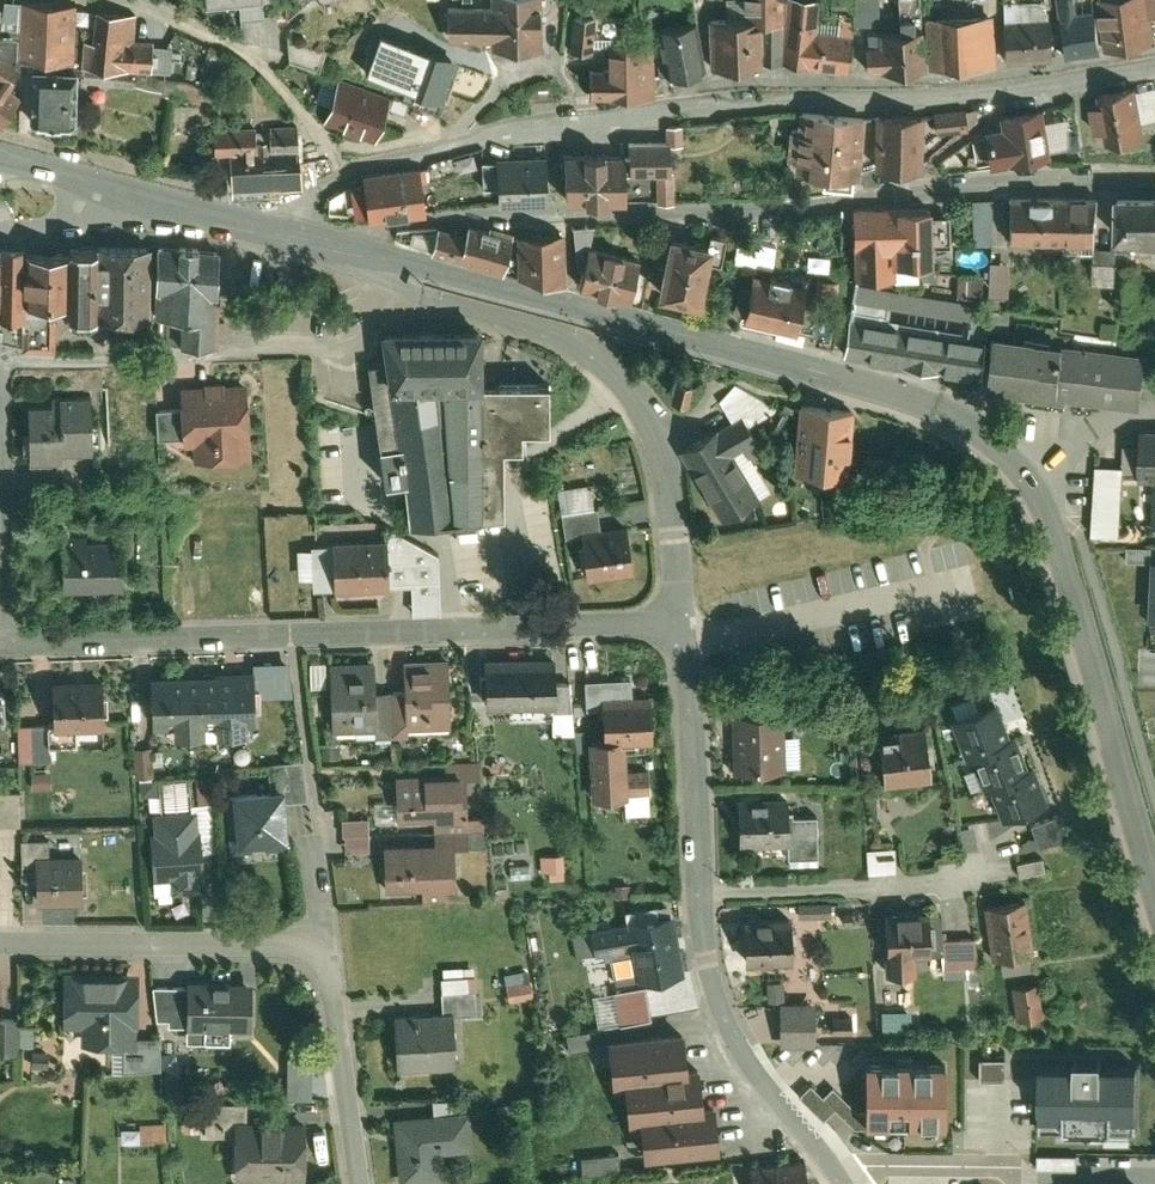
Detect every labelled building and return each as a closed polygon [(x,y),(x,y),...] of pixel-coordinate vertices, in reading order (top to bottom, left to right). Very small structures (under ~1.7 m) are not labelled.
[(17,18),(15,49),(72,53),(73,36),(76,0),(18,0),(17,18)] [(234,3),(240,2),(243,32),(278,38),(277,28),(273,0),(234,0),(234,3)] [(540,0),(444,0),(445,34),(488,33),(488,45),(541,43),(540,0)] [(760,48),(779,47),(785,0),(758,0),(758,4),(760,48)] [(839,57),(844,21),(805,16),(807,0),(785,0),(779,47),(779,49),(839,57)] [(856,55),(917,52),(914,11),(905,11),(905,0),(887,0),(888,12),(862,14),(863,28),(854,28),(856,55)] [(917,52),(985,48),(982,0),(934,0),(914,1),(914,11),(917,52)] [(1054,42),(1099,37),(1095,0),(1049,0),(1054,42)] [(1105,35),(1154,31),(1151,0),(1102,0),(1105,35)] [(80,53),(80,56),(132,59),(132,65),(146,65),(146,60),(170,61),(171,37),(151,36),(151,32),(131,31),(133,4),(93,2),(91,28),(81,28),(81,37),(80,53)] [(707,7),(709,58),(761,55),(760,48),(758,4),(707,7)] [(995,6),(996,44),(1042,42),(1040,4),(995,6)] [(593,9),(570,7),(568,43),(591,44),(593,9)] [(693,7),(658,15),(662,33),(652,35),(652,67),(704,56),(693,7)] [(17,18),(0,15),(0,47),(15,49),(17,18)] [(366,65),(444,84),(454,41),(377,22),(366,65)] [(589,60),(589,92),(653,92),(652,67),(652,35),(606,35),(606,60),(589,60)] [(81,37),(73,36),(72,53),(80,53),(81,37)] [(0,53),(0,118),(21,91),(8,82),(16,69),(19,55),(0,53)] [(76,62),(27,62),(28,112),(77,111),(77,100),(94,99),(93,76),(76,76),(76,62)] [(334,71),(315,65),(307,90),(326,96),(334,71)] [(1095,77),(1096,83),(1088,84),(1092,119),(1100,118),(1101,126),(1143,121),(1141,108),(1154,106),(1154,70),(1095,77)] [(389,88),(337,71),(321,117),(373,135),(389,88)] [(957,93),(926,95),(928,120),(959,117),(957,93)] [(974,116),(980,152),(1042,142),(1034,93),(993,100),(995,113),(974,116)] [(786,147),(785,160),(810,162),(809,173),(843,176),(844,165),(850,165),(851,161),(864,155),(866,103),(791,96),(789,118),(779,117),(777,146),(786,147)] [(915,100),(866,99),(866,103),(864,155),(914,156),(915,100)] [(166,111),(166,131),(195,130),(194,110),(166,111)] [(701,122),(702,136),(703,163),(723,162),(721,113),(700,114),(701,122)] [(271,185),(300,182),(315,175),(313,150),(297,151),(296,115),(267,116),(267,121),(255,121),(255,119),(210,121),(211,167),(227,166),(228,191),(271,189),(271,185)] [(670,139),(702,136),(701,122),(695,122),(695,118),(665,121),(666,130),(627,130),(627,146),(627,167),(670,167),(670,139)] [(479,143),(425,160),(429,174),(480,158),(479,152),(479,143)] [(564,146),(564,196),(626,196),(627,167),(627,146),(564,146)] [(480,184),(497,183),(497,202),(547,201),(546,147),(496,148),(496,152),(479,152),(480,158),(480,184)] [(421,163),(361,170),(367,219),(427,212),(421,163)] [(1109,177),(1107,226),(1154,228),(1154,178),(1109,177)] [(1096,186),(1003,185),(1002,233),(1095,234),(1096,186)] [(985,186),(962,187),(964,236),(987,235),(985,186)] [(921,192),(843,196),(846,264),(886,262),(885,250),(923,249),(921,192)] [(666,225),(652,287),(689,296),(699,251),(712,254),(718,228),(701,224),(699,232),(666,225)] [(405,246),(501,270),(509,237),(462,225),(460,234),(436,228),(434,236),(409,230),(405,246)] [(563,234),(517,235),(518,275),(564,274),(563,234)] [(1112,237),(1092,237),(1091,273),(1111,273),(1112,237)] [(586,239),(576,286),(625,297),(636,250),(586,239)] [(148,240),(99,241),(100,307),(100,312),(149,311),(148,272),(148,240)] [(148,272),(157,272),(156,292),(156,307),(167,307),(167,316),(178,316),(178,345),(215,345),(215,294),(219,294),(221,242),(158,240),(148,240),(148,272)] [(99,241),(70,241),(70,246),(71,302),(71,307),(100,307),(99,241)] [(0,242),(0,312),(26,311),(26,302),(25,246),(25,242),(0,242)] [(987,245),(988,280),(1009,279),(1007,244),(987,245)] [(70,246),(25,246),(26,302),(71,302),(70,246)] [(1139,257),(1116,254),(1110,301),(1133,304),(1139,257)] [(742,266),(734,315),(788,325),(790,315),(803,317),(808,289),(795,286),(797,275),(742,266)] [(845,269),(833,349),(972,370),(977,332),(959,329),(965,287),(845,269)] [(982,315),(974,376),(1133,398),(1140,344),(1059,333),(1060,325),(982,315)] [(478,332),(377,334),(378,363),(366,365),(381,490),(403,488),(408,529),(499,521),(500,453),(518,452),(518,436),(545,435),(544,389),(478,390),(478,332)] [(248,378),(178,382),(180,404),(153,405),(155,436),(181,435),(183,457),(253,453),(248,378)] [(723,417),(671,448),(712,517),(761,488),(746,461),(760,453),(743,424),(772,407),(730,382),(713,399),(723,417)] [(50,398),(27,400),(30,461),(63,459),(63,450),(94,448),(91,392),(50,394),(50,398)] [(844,404),(792,399),(785,467),(837,472),(844,404)] [(1134,426),(1134,475),(1148,475),(1148,524),(1154,524),(1154,426),(1134,426)] [(1114,531),(1117,461),(1088,460),(1085,530),(1114,531)] [(581,546),(587,581),(635,574),(627,523),(599,528),(597,509),(563,514),(568,548),(581,546)] [(382,529),(382,537),(333,539),(334,598),(388,597),(388,584),(409,583),(410,617),(441,616),(439,557),(418,545),(387,528),(382,529)] [(62,539),(63,591),(122,590),(121,538),(62,539)] [(554,656),(484,657),(485,706),(540,705),(554,704),(554,683),(554,656)] [(328,680),(327,657),(310,658),(312,681),(328,680)] [(404,690),(405,723),(449,722),(447,657),(403,659),(404,690)] [(375,663),(330,664),(332,730),(377,728),(375,691),(375,663)] [(254,672),(150,675),(151,726),(175,725),(175,733),(204,733),(204,724),(217,724),(218,732),(247,731),(247,723),(255,722),(254,672)] [(101,678),(52,679),(54,729),(102,728),(101,678)] [(584,707),(602,706),(602,697),(630,696),(629,678),(583,680),(584,707)] [(572,683),(554,683),(554,704),(540,705),(540,710),(572,709),(572,683)] [(388,690),(375,691),(377,728),(377,735),(390,735),(388,690)] [(388,690),(390,735),(405,734),(405,723),(404,690),(388,690)] [(647,739),(645,695),(630,696),(602,697),(602,706),(604,739),(620,738),(620,740),(647,739)] [(989,698),(949,711),(961,750),(971,747),(1001,737),(989,698)] [(781,714),(733,716),(735,772),(783,771),(781,714)] [(877,784),(924,780),(918,725),(890,727),(891,732),(872,734),(877,784)] [(47,727),(15,728),(16,763),(48,763),(47,727)] [(787,729),(787,761),(800,760),(799,729),(787,729)] [(1001,737),(971,747),(982,786),(993,782),(1023,773),(1011,734),(1001,737)] [(620,740),(620,738),(604,739),(587,739),(590,796),(623,795),(622,788),(643,787),(643,768),(627,769),(621,760),(620,740)] [(152,771),(149,748),(130,750),(133,774),(152,771)] [(267,765),(269,793),(282,792),(283,800),(305,799),(300,762),(267,765)] [(1023,773),(993,782),(1005,820),(1044,807),(1032,770),(1023,773)] [(433,821),(433,833),(463,832),(476,832),(476,813),(462,814),(461,772),(394,774),(396,822),(433,821)] [(49,774),(29,774),(29,791),(49,791),(49,774)] [(18,825),(18,792),(0,792),(0,825),(18,825)] [(269,793),(226,796),(230,851),(285,847),(283,800),(282,792),(269,793)] [(779,793),(729,795),(731,844),(781,841),(780,814),(779,793)] [(395,818),(395,798),(376,798),(376,818),(395,818)] [(202,889),(197,812),(150,815),(152,835),(148,836),(151,881),(170,880),(171,891),(202,889)] [(369,813),(343,814),(344,847),(370,847),(369,813)] [(808,813),(780,814),(781,841),(782,855),(810,854),(808,813)] [(1056,813),(1029,825),(1038,847),(1066,835),(1056,813)] [(433,833),(433,846),(446,845),(463,845),(463,832),(433,833)] [(20,881),(35,881),(35,856),(47,856),(47,840),(19,841),(20,881)] [(868,845),(869,869),(896,868),(895,844),(868,845)] [(433,846),(383,847),(384,890),(447,888),(446,845),(433,846)] [(557,873),(556,854),(533,855),(534,875),(557,873)] [(81,902),(80,855),(47,856),(35,856),(35,881),(36,903),(81,902)] [(616,907),(619,920),(663,911),(660,898),(616,907)] [(823,902),(793,903),(793,916),(823,915),(823,902)] [(1027,955),(1020,905),(986,910),(993,960),(1027,955)] [(677,968),(665,910),(663,911),(619,920),(564,931),(569,957),(624,946),(631,978),(677,968)] [(921,911),(876,913),(878,973),(909,972),(909,955),(922,954),(922,951),(921,913),(921,911)] [(921,913),(922,951),(935,950),(935,938),(934,913),(921,913)] [(737,960),(783,959),(781,915),(736,916),(737,960)] [(967,937),(935,938),(935,950),(935,962),(962,962),(963,993),(976,992),(967,937)] [(507,971),(509,997),(530,996),(528,970),(507,971)] [(66,975),(67,1029),(80,1029),(133,1028),(133,974),(66,975)] [(432,977),(434,1012),(446,1011),(446,1018),(470,1017),(469,991),(459,991),(459,976),(432,977)] [(247,980),(185,981),(185,988),(185,1026),(186,1037),(190,1042),(230,1041),(234,1036),(233,1029),(248,1029),(247,980)] [(644,1019),(637,981),(605,988),(613,1026),(644,1019)] [(1040,1018),(1035,983),(1011,986),(1016,1021),(1040,1018)] [(781,1006),(781,985),(765,985),(764,1006),(781,1006)] [(166,1027),(185,1026),(185,988),(152,988),(152,1017),(166,1017),(166,1027)] [(813,1009),(782,1010),(784,1047),(814,1046),(813,1009)] [(434,1012),(387,1014),(389,1068),(448,1065),(446,1018),(446,1011),(434,1012)] [(0,1019),(0,1051),(18,1050),(17,1018),(0,1019)] [(830,1019),(830,1037),(850,1037),(850,1019),(830,1019)] [(602,1026),(559,1033),(562,1051),(584,1047),(588,1069),(600,1066),(597,1036),(604,1035),(602,1026)] [(133,1028),(80,1029),(80,1044),(85,1048),(121,1048),(133,1048),(133,1038),(133,1028)] [(678,1065),(674,1028),(604,1035),(597,1036),(600,1066),(601,1079),(614,1078),(618,1121),(631,1120),(635,1156),(710,1148),(706,1101),(693,1102),(689,1064),(678,1065)] [(156,1037),(133,1038),(133,1048),(121,1048),(121,1070),(157,1070),(156,1037)] [(980,1055),(979,1075),(1004,1075),(1004,1055),(980,1055)] [(49,1056),(30,1056),(30,1067),(49,1067),(49,1056)] [(947,1062),(865,1064),(866,1128),(947,1127),(947,1062)] [(1136,1068),(1041,1069),(1041,1132),(1136,1131),(1136,1068)] [(87,1088),(75,1074),(59,1088),(71,1102),(87,1088)] [(829,1087),(824,1093),(811,1081),(800,1092),(825,1115),(841,1098),(829,1087)] [(391,1119),(399,1183),(409,1183),(438,1181),(435,1153),(468,1149),(463,1110),(460,1110),(459,1101),(425,1102),(427,1114),(391,1119)] [(205,1141),(234,1141),(234,1123),(248,1123),(247,1102),(204,1103),(205,1110),(198,1110),(199,1136),(205,1136),(205,1141)] [(506,1105),(487,1106),(488,1122),(507,1121),(506,1105)] [(304,1122),(248,1123),(234,1123),(234,1141),(235,1183),(275,1183),(275,1181),(304,1181),(304,1122)] [(164,1127),(138,1128),(139,1145),(165,1144),(164,1127)] [(614,1171),(611,1152),(572,1157),(574,1175),(614,1171)] [(795,1159),(744,1164),(746,1183),(798,1183),(795,1159)]
